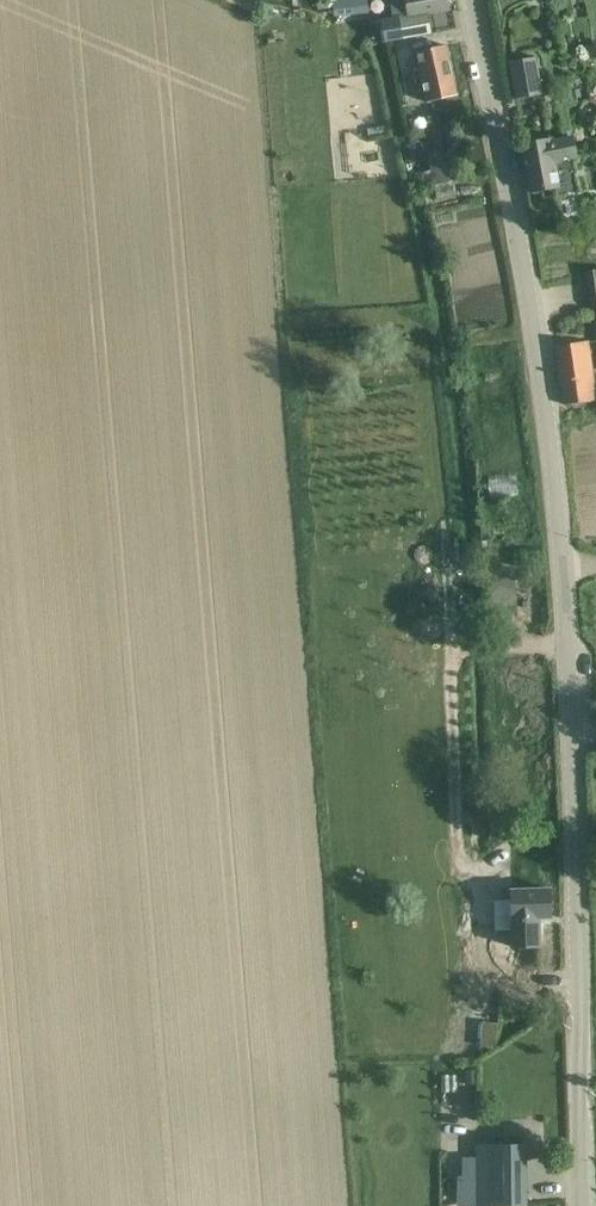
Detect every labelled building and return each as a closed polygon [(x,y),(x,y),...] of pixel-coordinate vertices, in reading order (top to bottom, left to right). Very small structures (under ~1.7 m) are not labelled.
[(335,16),(352,14),(367,12),(366,0),(333,0),(335,16)] [(407,17),(422,14),(422,13),(453,8),(452,0),(404,0),(407,17)] [(402,18),(381,23),(386,41),(406,36),(402,18)] [(429,102),(434,101),(457,96),(446,45),(418,51),(422,70),(415,72),(419,92),(427,90),(429,102)] [(535,59),(533,59),(509,63),(516,98),(542,94),(535,59)] [(425,135),(432,171),(415,174),(418,187),(434,183),(435,185),(455,181),(445,132),(425,135)] [(573,136),(545,141),(521,145),(530,192),(559,187),(555,162),(577,158),(573,136)] [(455,182),(434,186),(437,198),(458,194),(455,182)] [(584,271),(590,308),(595,307),(595,270),(584,271)] [(587,342),(580,343),(556,346),(565,405),(595,400),(587,342)] [(491,570),(494,616),(517,615),(514,568),(491,570)] [(508,859),(494,859),(493,873),(507,874),(508,859)] [(512,947),(516,947),(540,946),(539,918),(551,918),(550,889),(511,890),(512,900),(494,901),(495,931),(511,930),(512,947)] [(498,1026),(483,1024),(481,1043),(495,1045),(498,1026)] [(525,1205),(524,1144),(478,1144),(478,1205),(522,1205),(525,1205)] [(455,1196),(455,1205),(469,1205),(469,1196),(467,1196),(455,1196)]
